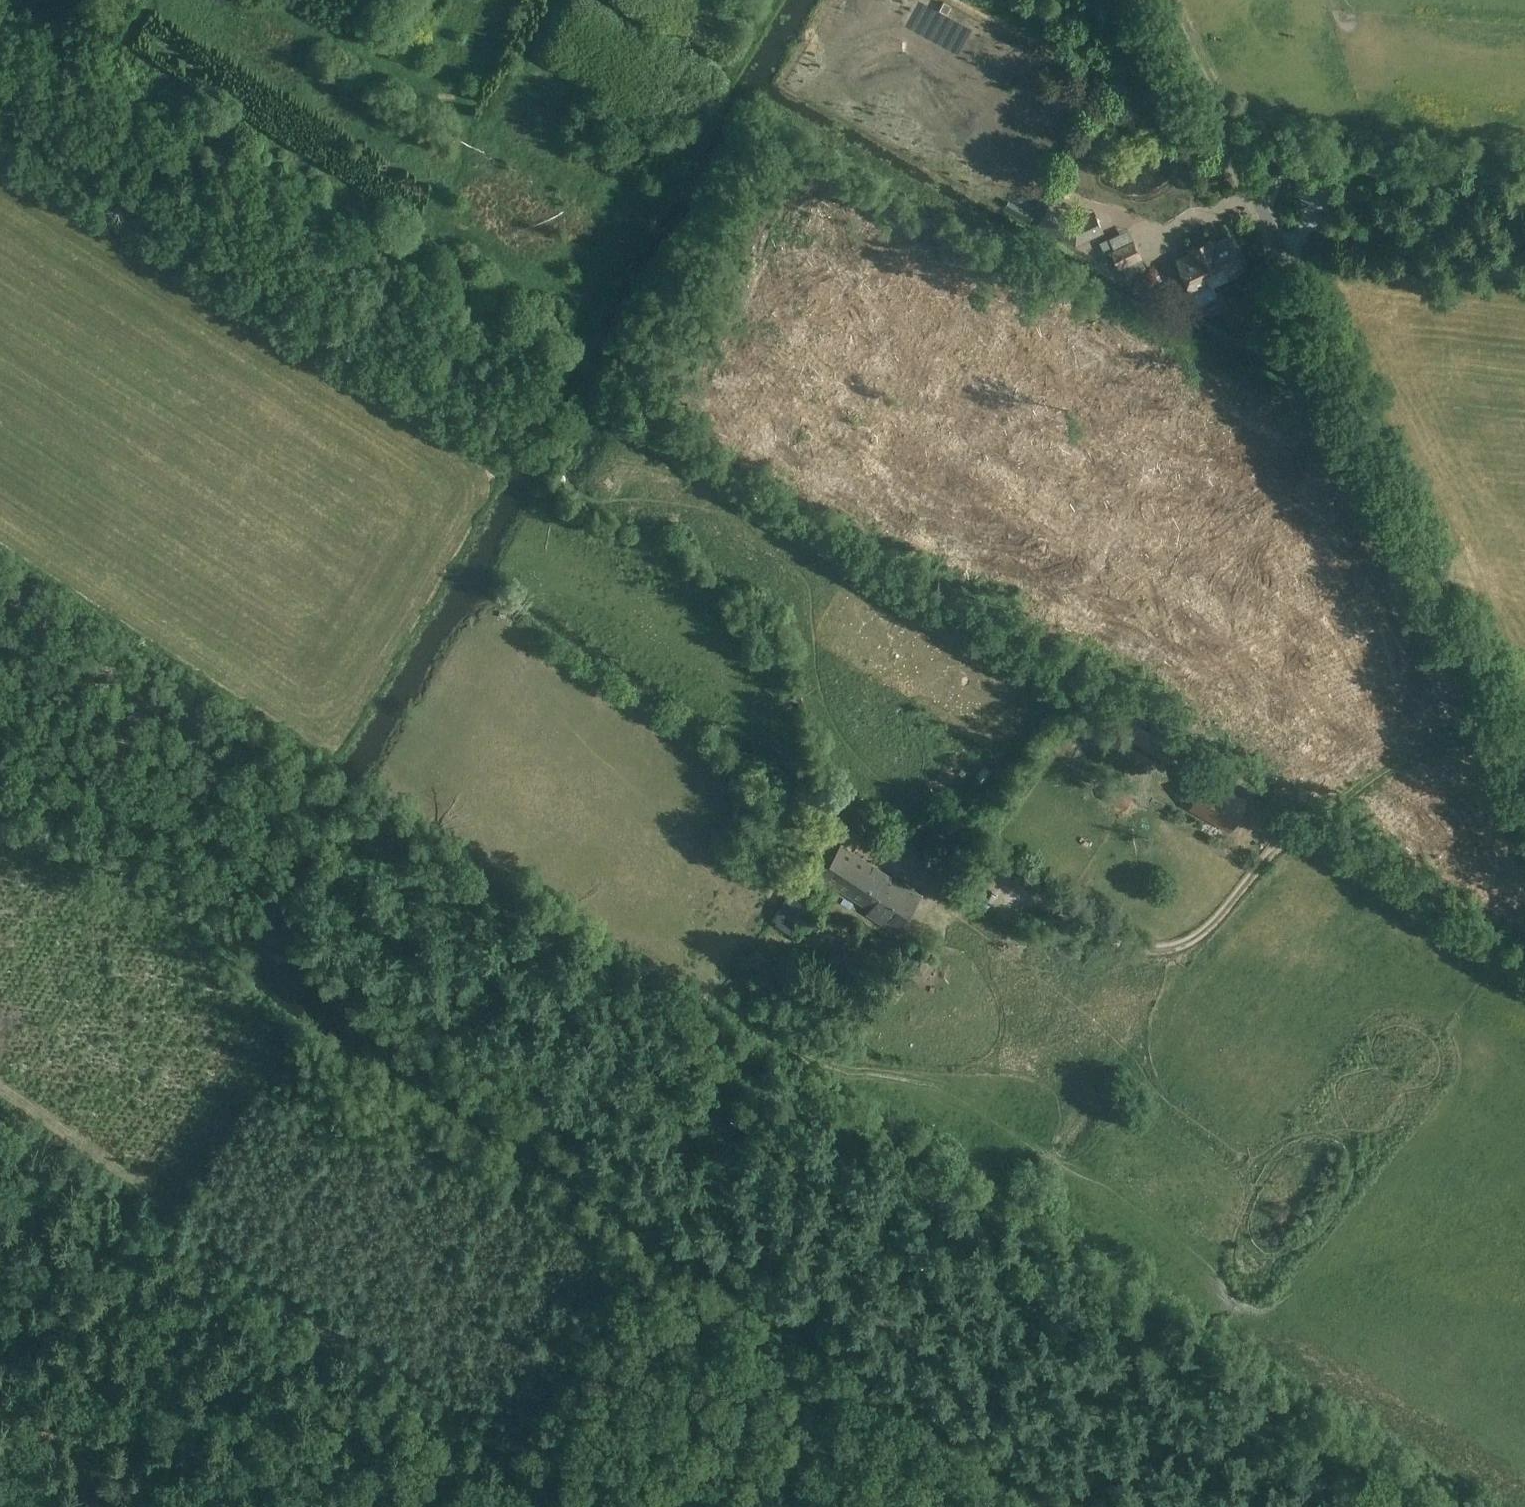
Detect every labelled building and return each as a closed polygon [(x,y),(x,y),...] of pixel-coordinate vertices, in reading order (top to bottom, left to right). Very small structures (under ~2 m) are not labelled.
[(1055,234),(1075,245),(1103,232),(1096,215),(1076,224),(1050,210),(1049,210),(1041,226),(1055,234)] [(1215,244),(1212,238),(1192,248),(1195,253),(1179,261),(1180,263),(1176,265),(1182,276),(1185,274),(1197,301),(1202,302),(1216,295),(1218,291),(1213,282),(1246,267),(1231,236),(1215,244)] [(1133,239),(1112,249),(1119,267),(1140,258),(1133,239)] [(1177,748),(1143,726),(1128,749),(1163,770),(1177,748)] [(1113,789),(1106,801),(1123,811),(1130,799),(1113,789)] [(821,877),(871,910),(869,914),(896,932),(919,896),(841,846),(821,877)] [(772,920),(798,939),(831,892),(805,873),(772,920)] [(884,992),(892,999),(903,985),(894,978),(884,992)]
